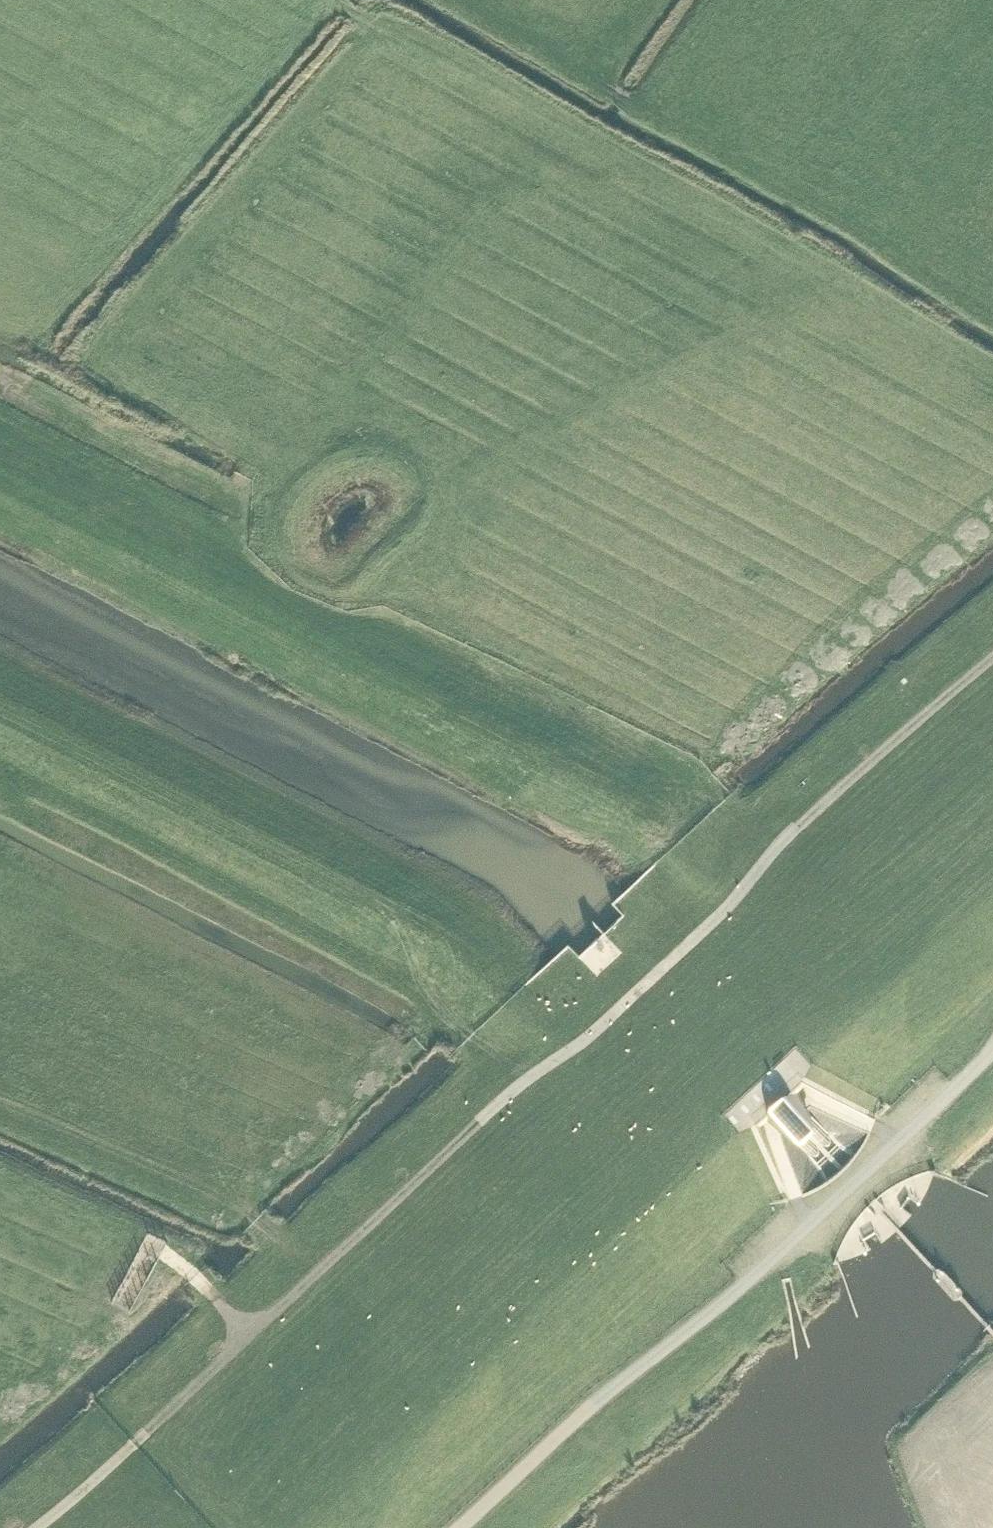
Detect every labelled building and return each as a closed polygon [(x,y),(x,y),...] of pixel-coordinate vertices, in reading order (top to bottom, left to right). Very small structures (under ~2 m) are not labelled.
[(758,1081),(723,1112),(742,1128),(750,1125),(753,1123),(757,1121),(761,1117),(765,1113),(779,1100),(791,1088),(796,1085),(802,1079),(803,1076),(805,1073),(810,1063),(796,1047),(758,1081)] [(779,1100),(765,1113),(772,1120),(785,1129),(796,1133),(804,1127),(814,1120),(811,1113),(799,1095),(791,1088),(779,1100)]
